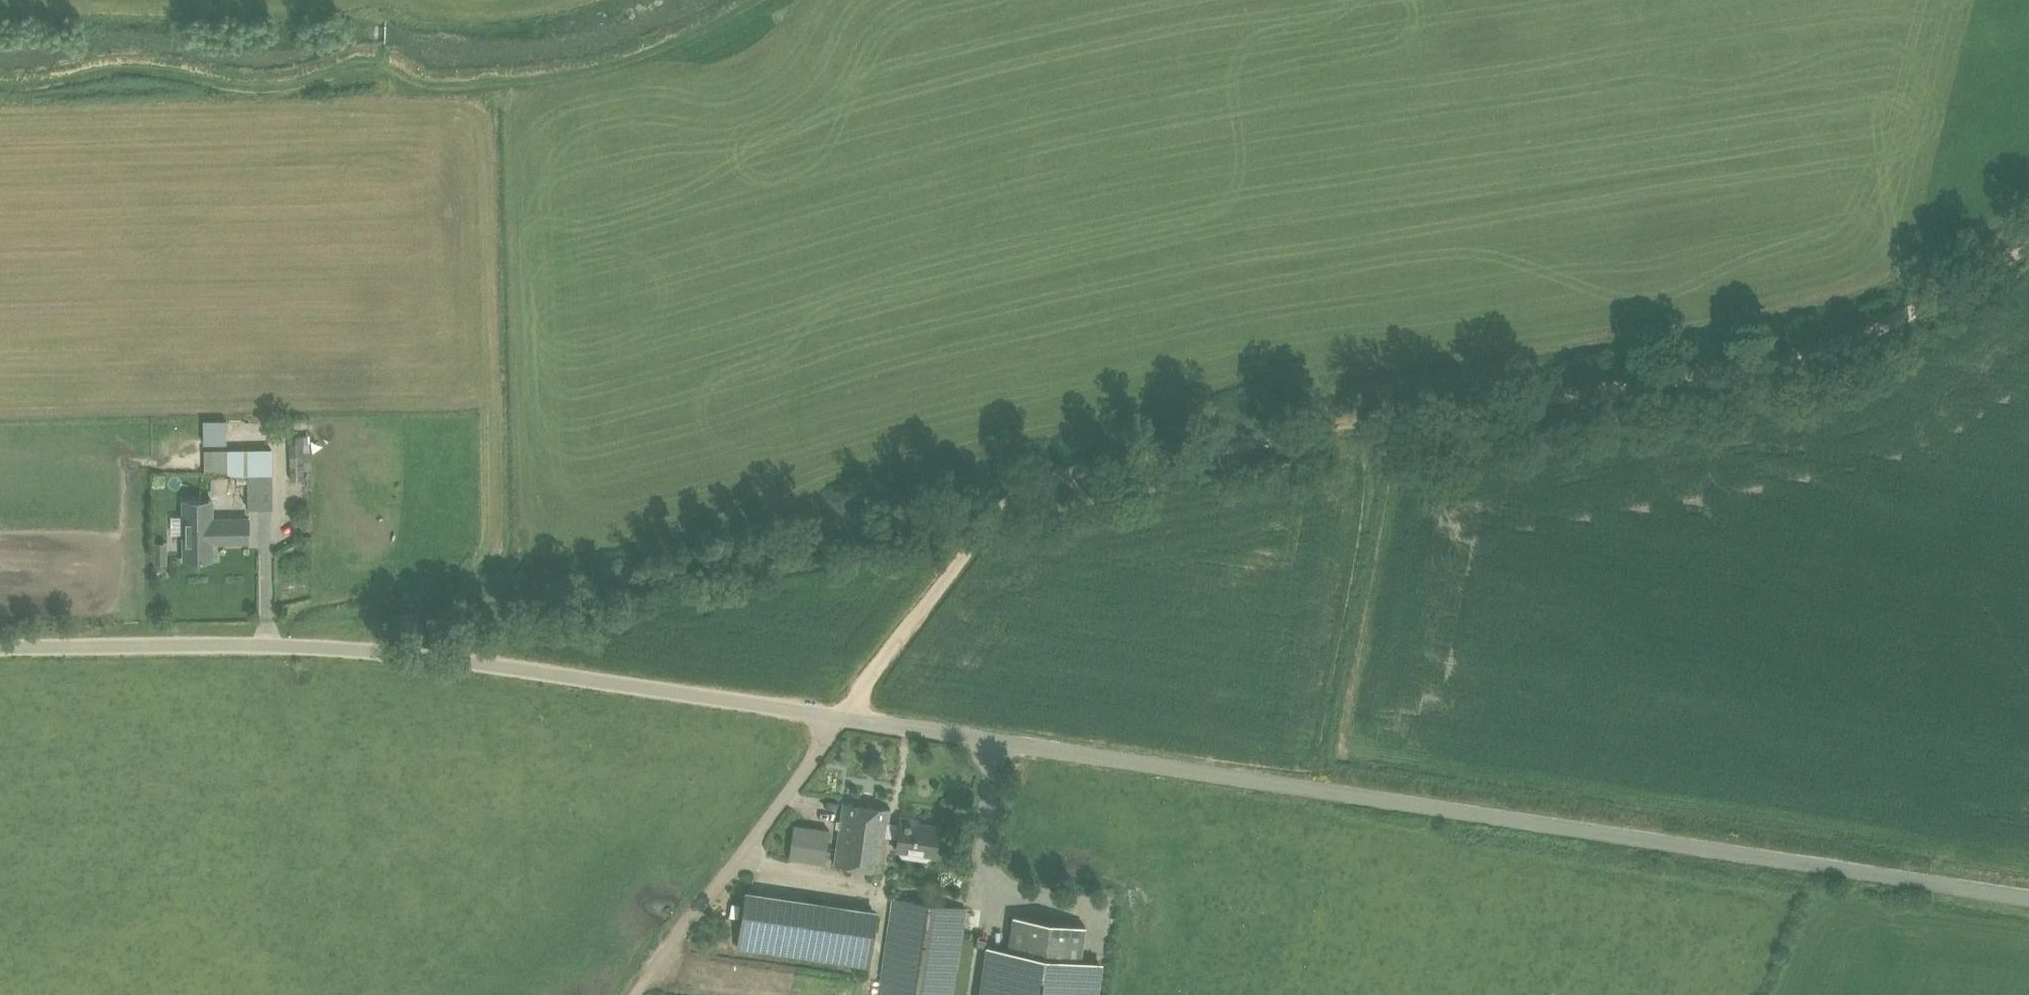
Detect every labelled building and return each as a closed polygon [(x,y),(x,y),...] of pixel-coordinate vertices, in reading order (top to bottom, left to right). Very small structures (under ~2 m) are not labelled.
[(290,441),(290,479),(304,479),(303,434),(295,434),(295,441),(290,441)] [(247,472),(247,506),(272,506),(272,447),(247,447),(228,448),(205,449),(205,461),(206,461),(206,474),(229,473),(247,472)] [(212,497),(183,497),(184,558),(214,558),(213,542),(248,542),(248,516),(213,516),(212,497)] [(155,542),(154,562),(166,562),(166,542),(155,542)] [(931,857),(931,853),(936,853),(940,826),(917,823),(918,820),(901,817),(900,823),(889,822),(891,808),(843,801),(834,862),(882,869),(887,835),(898,836),(896,848),(912,850),(912,854),(915,858),(927,860),(931,857)] [(788,857),(825,862),(830,828),(794,822),(788,857)] [(738,945),(868,964),(876,911),(745,892),(738,945)] [(966,907),(892,896),(878,994),(954,994),(966,907)] [(1099,961),(1081,959),(1085,925),(1013,915),(1009,948),(991,945),(983,994),(1094,994),(1099,961)]
